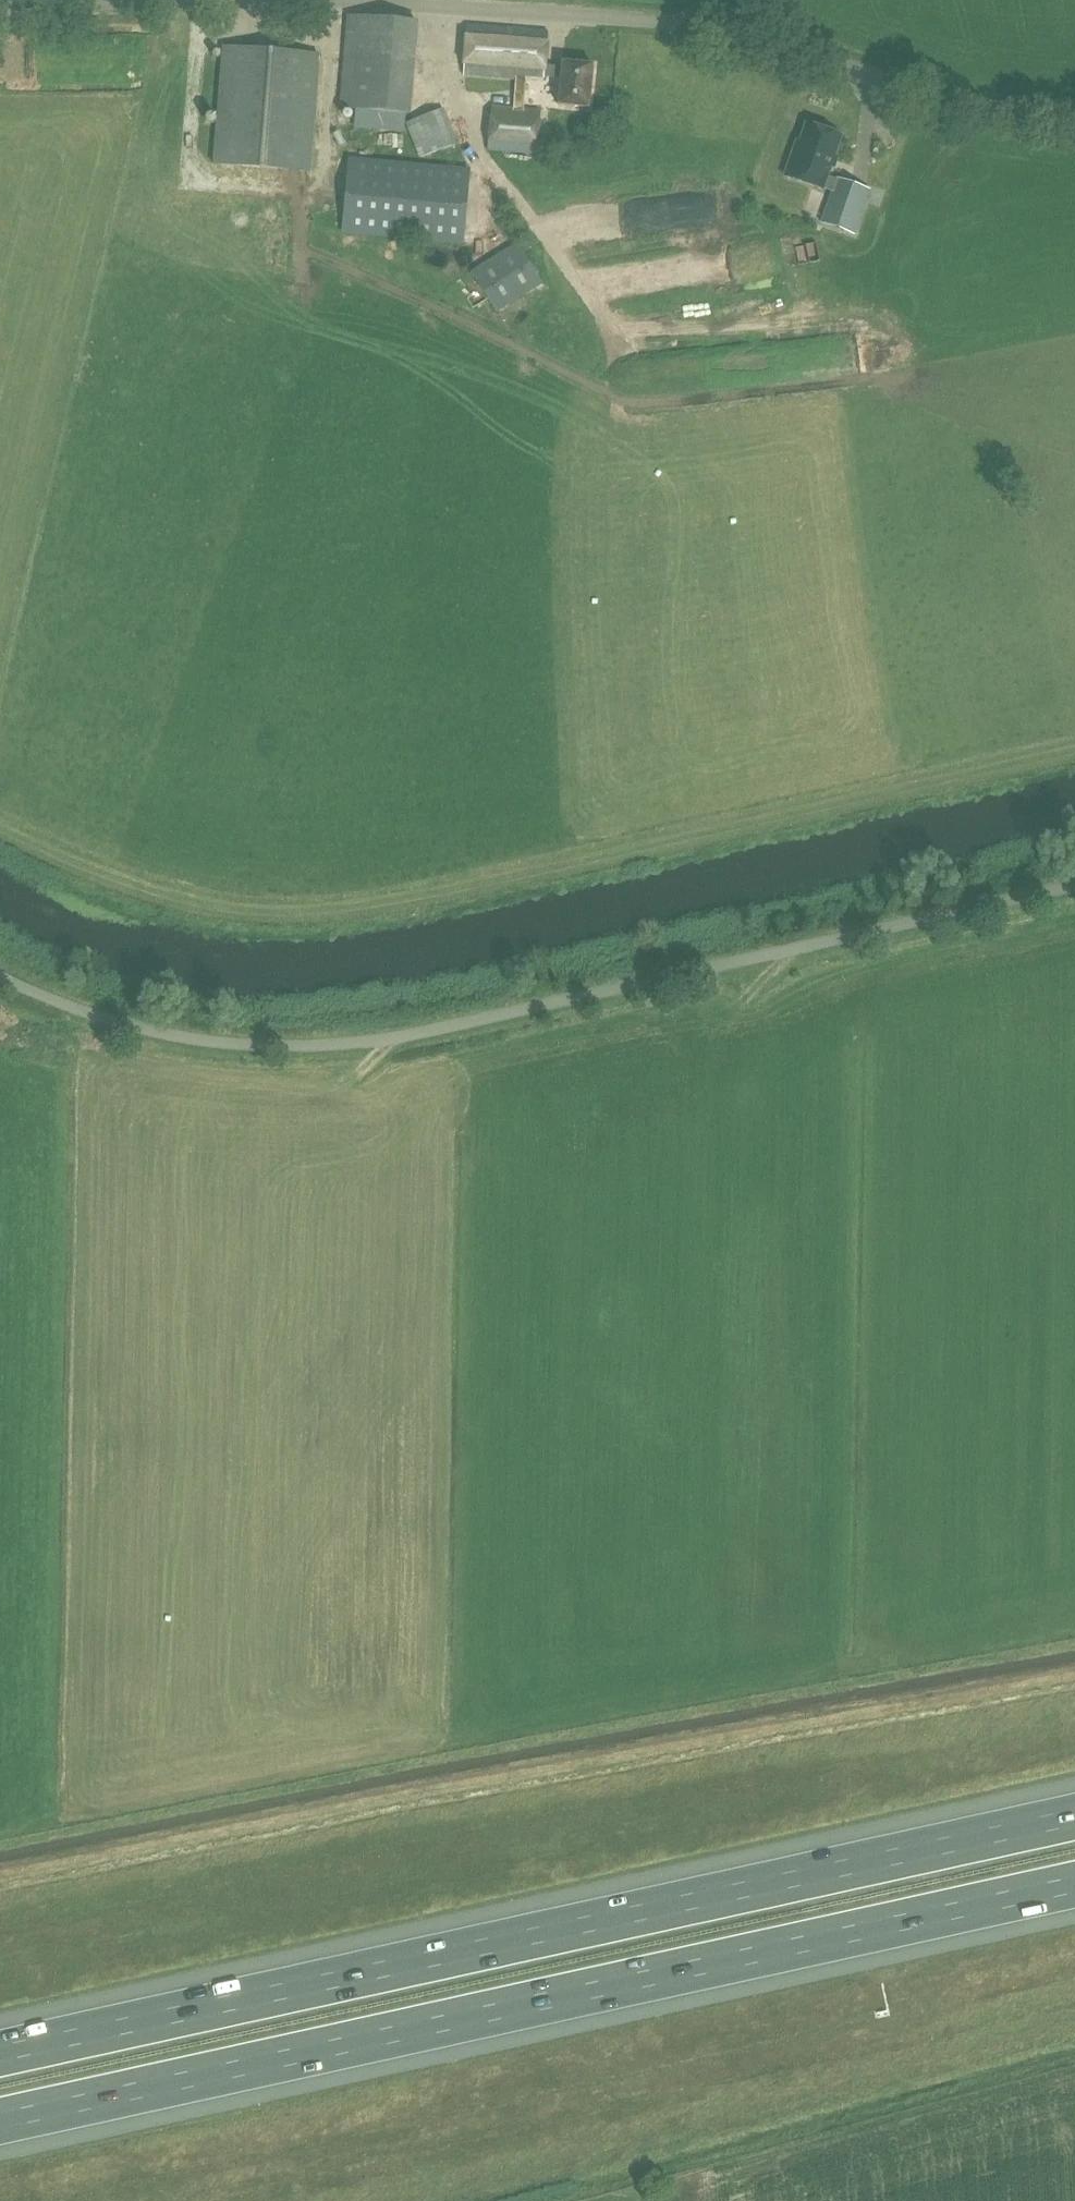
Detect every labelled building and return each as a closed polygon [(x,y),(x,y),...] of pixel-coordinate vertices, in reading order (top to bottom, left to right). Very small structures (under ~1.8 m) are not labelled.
[(404,132),(406,113),(413,114),(421,22),(346,15),(337,107),(369,110),(367,129),(404,132)] [(589,107),(593,64),(562,61),(562,67),(544,65),(548,31),(467,25),(464,75),(516,79),(513,108),(492,106),(488,149),(536,154),(540,110),(523,109),(526,80),(543,81),(543,76),(561,77),(558,104),(589,107)] [(319,54),(223,46),(214,163),(309,171),(319,54)] [(406,123),(418,158),(457,143),(444,108),(406,123)] [(823,221),(854,232),(869,191),(827,176),(841,135),(808,124),(801,142),(798,141),(786,176),(833,192),(823,221)] [(471,170),(358,159),(351,232),(464,244),(471,170)] [(496,312),(544,283),(517,242),(470,271),(496,312)]
